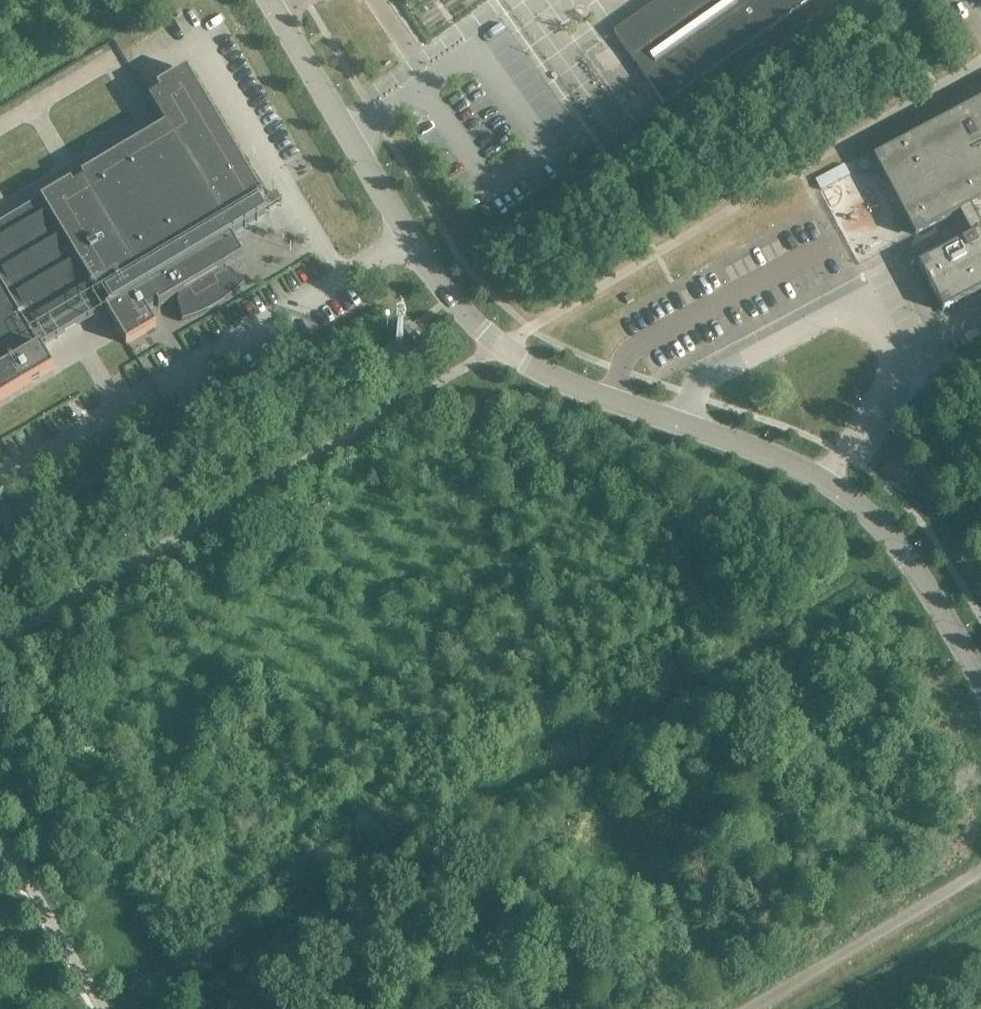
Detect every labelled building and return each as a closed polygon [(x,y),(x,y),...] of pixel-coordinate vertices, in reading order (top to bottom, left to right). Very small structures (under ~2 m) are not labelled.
[(614,32),(664,104),(811,0),(660,0),(614,32)] [(153,103),(169,131),(85,181),(88,186),(78,192),(75,187),(0,231),(0,409),(57,375),(44,353),(109,314),(130,349),(160,331),(153,318),(181,301),(183,304),(182,305),(187,325),(193,324),(195,323),(204,320),(208,318),(212,316),(220,312),(226,308),(231,304),(235,302),(240,297),(243,294),(248,289),(233,275),(231,276),(229,273),(248,262),(234,240),(269,219),(268,217),(279,211),(274,203),(264,209),(189,83),(153,103)] [(891,193),(896,203),(913,235),(957,212),(970,237),(917,265),(942,312),(980,291),(980,229),(969,206),(980,199),(980,101),(872,159),(875,164),(887,185),(891,193)]
